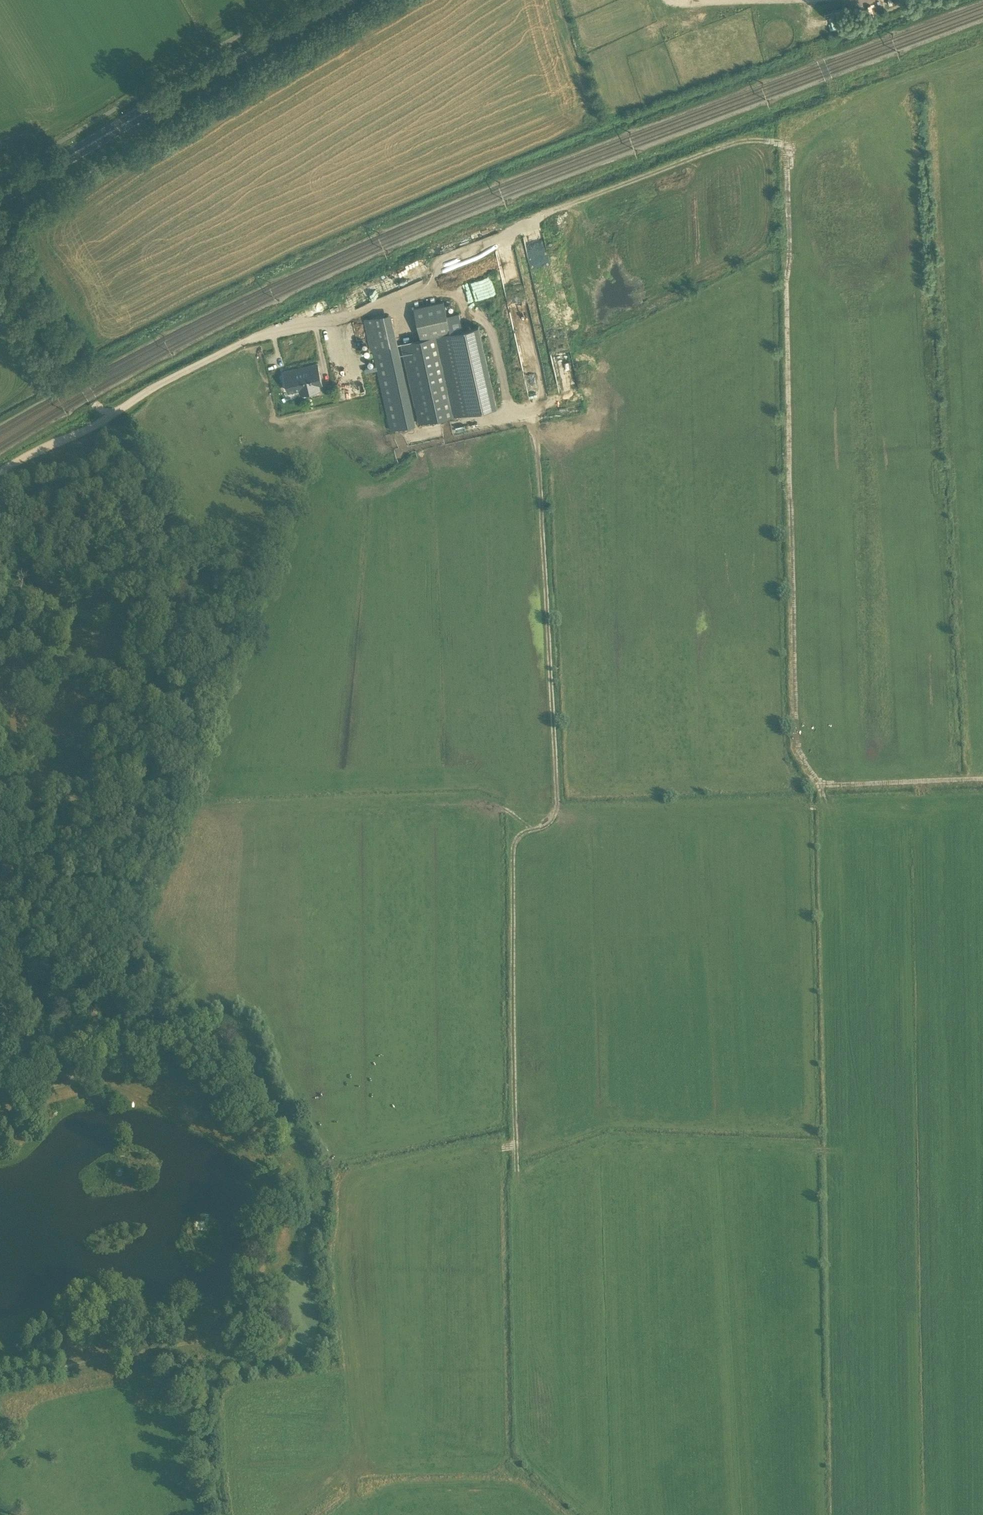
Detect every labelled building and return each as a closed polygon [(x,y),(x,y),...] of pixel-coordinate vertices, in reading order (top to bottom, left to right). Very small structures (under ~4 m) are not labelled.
[(585,223),(587,220),(576,215),(574,218),(585,223)] [(421,339),(401,344),(419,423),(496,406),(479,326),(451,332),(444,301),(414,307),(421,339)] [(409,425),(384,315),(364,320),(371,351),(373,350),(390,429),(409,425)] [(322,383),(317,363),(302,367),(308,391),(313,390),(312,385),(319,384),(322,383)] [(308,391),(302,367),(284,371),(289,391),(300,388),(306,387),(307,391),(308,391)] [(123,1173),(122,1170),(119,1169),(116,1170),(115,1173),(116,1176),(119,1177),(122,1176),(123,1173)]
